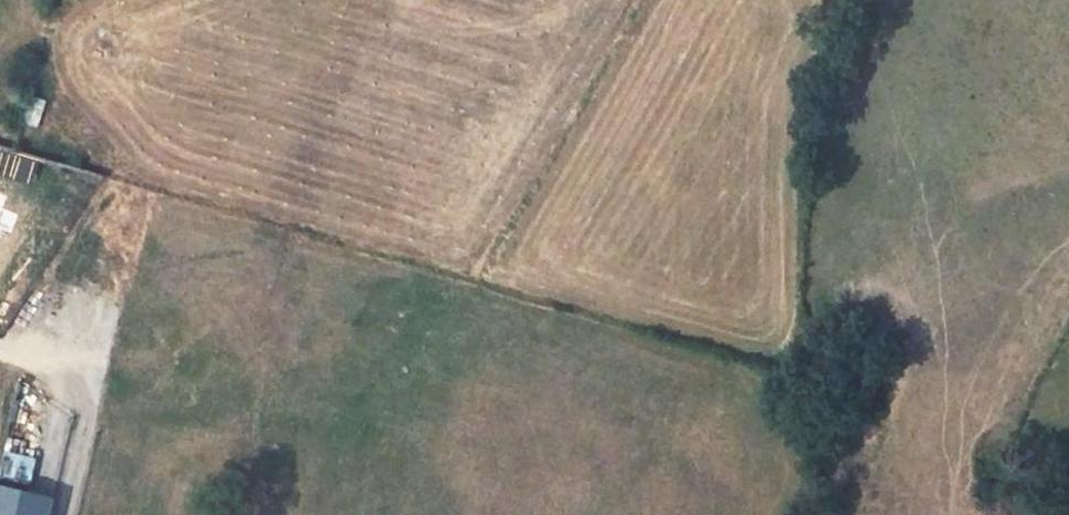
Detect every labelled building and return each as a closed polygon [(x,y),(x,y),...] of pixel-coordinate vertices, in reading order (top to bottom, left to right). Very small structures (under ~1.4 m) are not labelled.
[(0,492),(0,514),(50,514),(52,505),(0,492)]
